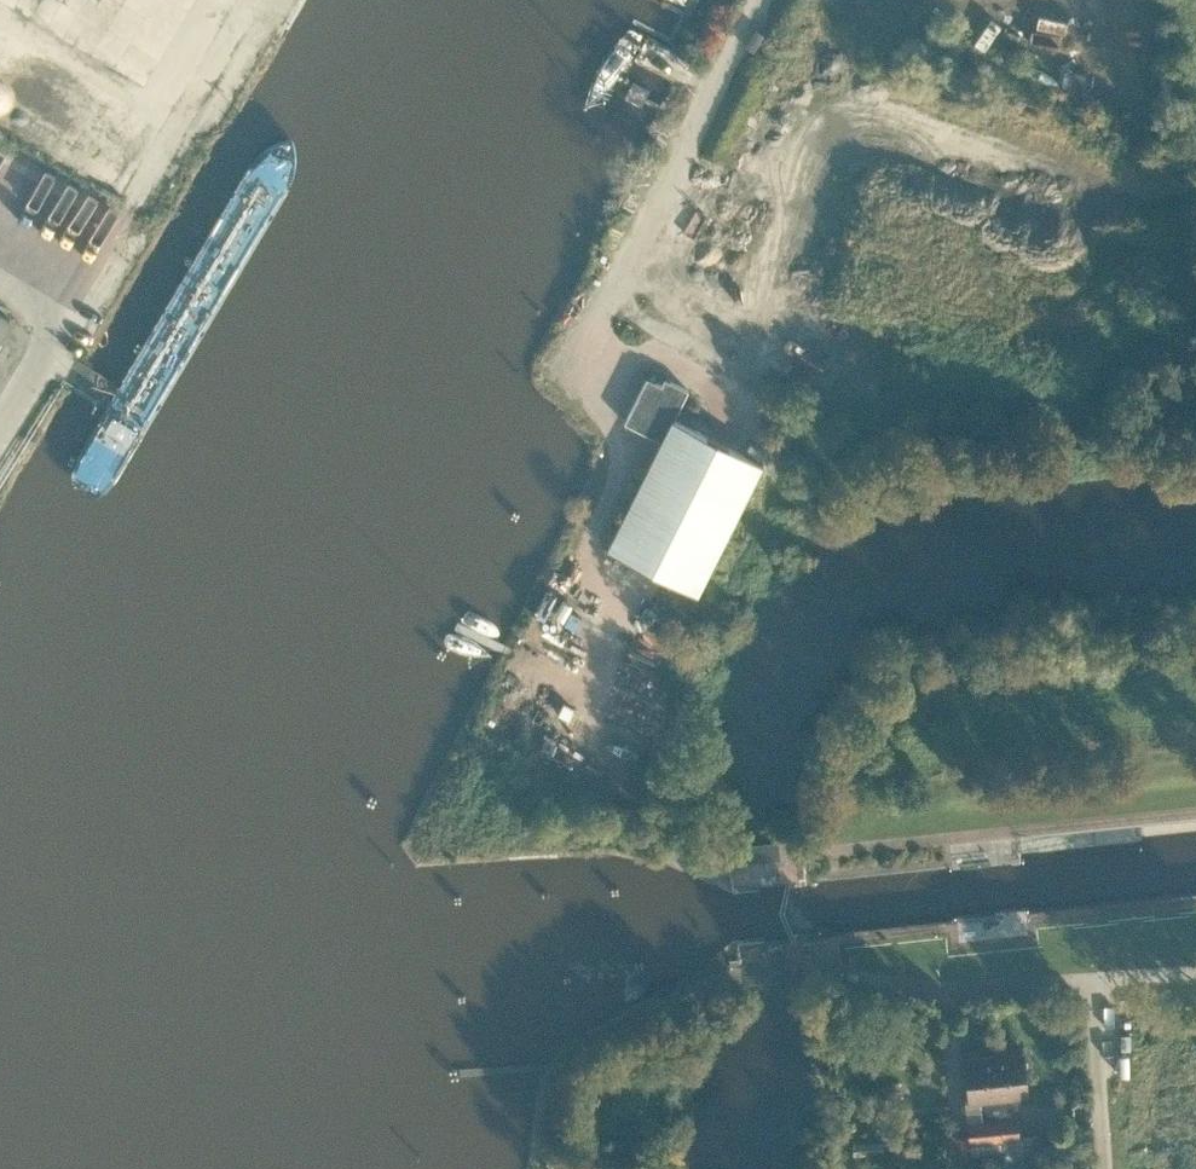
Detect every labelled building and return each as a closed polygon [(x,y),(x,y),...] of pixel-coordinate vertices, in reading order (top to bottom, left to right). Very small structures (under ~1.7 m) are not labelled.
[(1074,70),(1070,90),(1112,99),(1116,78),(1074,70)] [(19,318),(0,308),(0,346),(19,318)] [(660,433),(604,539),(699,586),(765,457),(674,414),(690,384),(667,372),(662,382),(645,373),(622,415),(660,433)] [(1023,1046),(992,1049),(996,1093),(1013,1091),(1027,1090),(1023,1046)] [(966,1093),(963,1093),(965,1116),(998,1113),(996,1093),(992,1049),(962,1052),(966,1093)] [(998,1113),(965,1116),(966,1130),(967,1138),(990,1136),(1000,1135),(1017,1133),(1017,1130),(1015,1111),(998,1113)]
